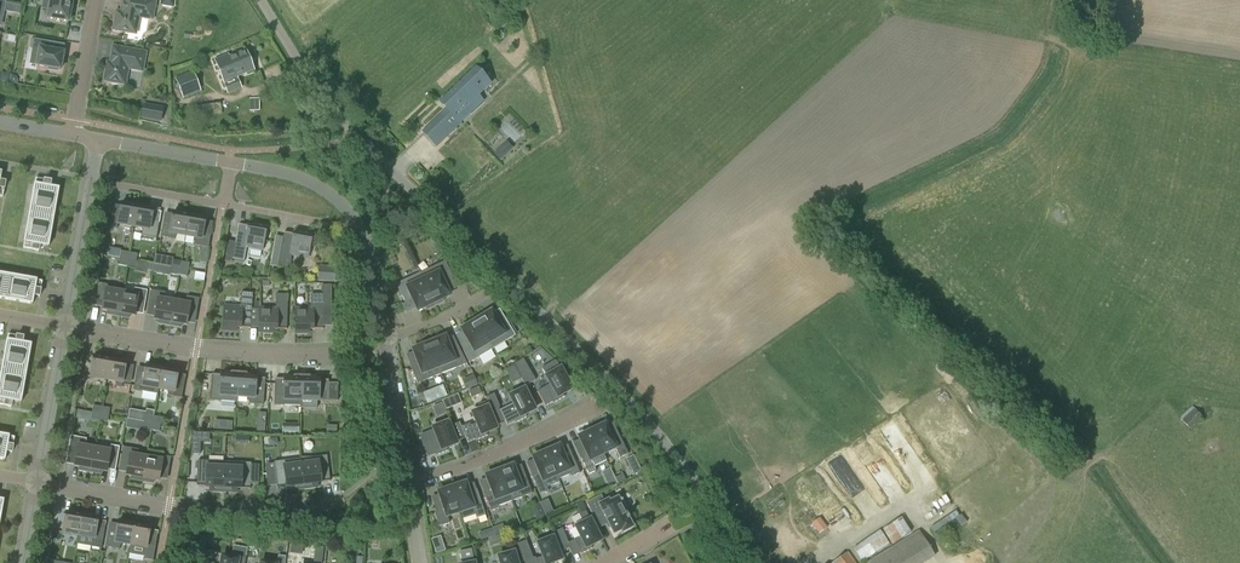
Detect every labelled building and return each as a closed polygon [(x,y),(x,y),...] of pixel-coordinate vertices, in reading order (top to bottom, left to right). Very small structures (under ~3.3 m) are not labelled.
[(69,22),(70,12),(71,12),(72,4),(73,0),(51,0),(47,18),(69,22)] [(117,17),(116,17),(116,18),(115,19),(113,30),(136,35),(139,18),(153,20),(156,1),(148,0),(123,0),(120,17),(119,17),(118,17),(117,17)] [(160,6),(174,9),(176,0),(161,0),(160,6)] [(22,13),(24,5),(8,2),(7,10),(22,13)] [(40,49),(37,66),(48,68),(48,70),(57,72),(58,69),(60,70),(63,53),(49,50),(50,42),(34,39),(32,48),(40,49)] [(107,68),(107,69),(106,69),(106,70),(104,81),(110,82),(112,85),(117,85),(119,84),(125,85),(128,69),(143,72),(146,53),(113,47),(110,68),(109,68),(108,68),(107,68)] [(229,58),(228,54),(215,60),(225,85),(238,80),(237,76),(253,70),(246,51),(229,58)] [(436,146),(485,100),(479,94),(493,81),(477,64),(438,100),(446,108),(422,131),(436,146)] [(175,78),(183,99),(201,92),(193,72),(175,78)] [(260,111),(260,99),(249,99),(249,111),(260,111)] [(143,104),(141,119),(161,122),(164,108),(143,104)] [(197,107),(198,118),(222,114),(220,104),(197,107)] [(511,151),(502,159),(507,164),(516,155),(511,151)] [(36,179),(29,214),(53,218),(59,189),(50,187),(51,181),(36,179)] [(118,224),(134,227),(138,203),(127,201),(126,205),(121,204),(120,210),(112,208),(109,228),(117,229),(118,224)] [(138,203),(134,227),(143,228),(142,236),(156,238),(159,223),(151,221),(153,210),(148,209),(149,205),(138,203)] [(177,234),(186,236),(190,212),(179,210),(178,214),(173,213),(171,225),(163,224),(161,237),(174,239),(177,234)] [(190,212),(186,236),(194,237),(195,245),(208,248),(211,235),(203,233),(205,219),(200,218),(201,214),(190,212)] [(53,218),(29,214),(23,249),(39,251),(40,246),(48,247),(53,218)] [(238,225),(232,259),(244,261),(246,247),(262,249),(267,226),(254,224),(254,227),(238,225)] [(299,235),(297,235),(284,233),(278,267),(289,270),(292,255),(308,258),(312,234),(300,232),(299,235)] [(121,251),(119,258),(128,260),(129,253),(121,251)] [(129,253),(128,260),(136,261),(137,254),(129,253)] [(118,265),(127,267),(128,260),(119,258),(118,265)] [(128,260),(127,267),(135,268),(136,261),(128,260)] [(173,261),(171,268),(180,269),(181,262),(173,261)] [(445,261),(420,273),(435,306),(443,302),(442,300),(450,296),(442,280),(452,276),(445,261)] [(181,262),(180,269),(188,271),(189,264),(181,262)] [(319,266),(318,281),(338,283),(339,267),(319,266)] [(170,275),(178,276),(180,269),(171,268),(170,275)] [(180,269),(178,276),(187,278),(188,271),(180,269)] [(270,277),(281,279),(283,271),(272,269),(270,277)] [(435,306),(420,273),(396,284),(405,304),(411,301),(414,302),(418,311),(425,307),(427,310),(435,306)] [(7,275),(3,299),(32,305),(34,296),(40,297),(42,281),(7,275)] [(107,315),(118,317),(122,293),(113,291),(112,287),(112,286),(99,283),(95,303),(103,304),(102,310),(107,311),(107,315)] [(311,310),(295,310),(295,334),(307,334),(307,330),(323,330),(323,310),(332,310),(332,286),(322,286),(322,295),(311,295),(311,310)] [(122,293),(118,317),(129,319),(129,315),(135,316),(136,310),(143,312),(147,291),(135,289),(131,295),(122,293)] [(159,324),(170,326),(174,302),(164,300),(165,293),(152,291),(149,302),(157,304),(154,319),(159,320),(159,324)] [(222,331),(235,332),(235,328),(250,329),(253,294),(241,293),(240,308),(224,307),(222,331)] [(276,309),(259,309),(258,333),(271,333),(271,330),(287,330),(288,295),(276,294),(276,309)] [(174,302),(170,326),(181,328),(181,324),(187,325),(189,312),(196,314),(199,299),(187,297),(182,304),(174,302)] [(491,312),(476,321),(493,349),(515,336),(508,323),(501,328),(491,312)] [(493,349),(476,321),(461,330),(471,346),(463,351),(469,363),(493,349)] [(8,335),(2,370),(26,374),(31,345),(23,343),(24,337),(8,335)] [(445,337),(429,344),(441,374),(467,364),(460,351),(452,355),(445,337)] [(441,374),(429,344),(413,350),(419,367),(412,370),(417,384),(441,374)] [(90,377),(106,380),(111,356),(100,354),(99,358),(94,357),(90,377)] [(111,356),(106,380),(115,381),(116,386),(116,387),(122,388),(126,363),(121,362),(122,358),(111,356)] [(514,365),(527,386),(536,381),(523,359),(514,365)] [(537,392),(546,407),(553,403),(553,404),(564,398),(562,395),(572,389),(557,362),(555,361),(542,369),(551,384),(537,392)] [(150,387),(158,389),(163,365),(152,363),(151,367),(146,366),(144,379),(135,377),(133,390),(149,393),(150,387)] [(163,365),(158,389),(167,390),(168,395),(168,396),(182,398),(185,379),(177,378),(178,372),(173,371),(174,367),(163,365)] [(2,370),(0,380),(0,405),(11,407),(12,402),(21,403),(26,374),(2,370)] [(210,401),(236,403),(239,373),(227,372),(227,376),(212,374),(210,401)] [(239,373),(236,403),(237,403),(237,397),(247,398),(249,403),(249,404),(263,405),(265,379),(251,377),(251,374),(239,373)] [(274,405),(301,406),(302,376),(290,376),(290,380),(275,379),(274,405)] [(302,376),(301,406),(302,406),(302,400),(328,401),(328,381),(314,380),(314,377),(302,376)] [(479,387),(469,392),(471,398),(482,394),(479,387)] [(500,411),(507,426),(515,422),(515,424),(526,418),(525,415),(535,410),(524,389),(510,396),(514,404),(500,411)] [(427,404),(433,402),(429,391),(423,394),(427,404)] [(490,411),(498,408),(499,407),(494,394),(485,398),(490,411)] [(479,405),(481,410),(473,413),(477,424),(471,426),(470,424),(462,427),(468,443),(476,440),(476,441),(487,436),(486,433),(496,429),(485,402),(479,405)] [(93,406),(92,413),(100,414),(102,407),(93,406)] [(102,407),(100,414),(109,416),(110,409),(102,407)] [(1181,418),(1191,429),(1203,418),(1193,407),(1181,418)] [(91,420),(99,421),(100,414),(92,413),(91,420)] [(100,414),(99,421),(107,423),(109,416),(100,414)] [(145,415),(144,422),(152,424),(153,417),(145,415)] [(153,417),(152,424),(161,425),(162,418),(153,417)] [(217,420),(217,429),(236,429),(236,420),(217,420)] [(143,429),(151,431),(152,424),(144,422),(143,429)] [(437,439),(431,441),(430,439),(422,442),(428,458),(435,455),(436,456),(447,451),(446,448),(456,444),(448,423),(433,428),(437,439)] [(152,424),(151,431),(159,432),(161,425),(152,424)] [(605,425),(592,431),(606,461),(607,461),(603,454),(615,448),(620,459),(628,455),(620,438),(613,441),(605,425)] [(592,431),(579,437),(580,440),(589,459),(582,463),(586,471),(593,467),(606,461),(592,431)] [(5,461),(6,452),(12,453),(15,438),(0,435),(0,460),(5,461)] [(79,471),(90,473),(94,449),(85,447),(86,439),(71,436),(67,459),(75,460),(74,466),(80,467),(79,471)] [(200,454),(201,443),(201,442),(192,442),(191,442),(190,454),(200,454)] [(94,449),(90,473),(101,475),(102,471),(107,472),(108,466),(116,468),(119,447),(111,446),(110,452),(94,449)] [(546,452),(559,482),(560,482),(558,479),(570,474),(572,477),(580,474),(574,460),(566,463),(559,446),(546,452)] [(131,480),(142,482),(146,458),(138,457),(139,450),(123,447),(121,460),(129,461),(126,475),(131,476),(131,480)] [(546,452),(533,458),(534,460),(541,478),(533,481),(537,489),(545,486),(546,488),(559,482),(546,452)] [(1045,463),(1051,469),(1059,460),(1053,454),(1045,463)] [(146,458),(142,482),(153,484),(153,480),(159,481),(160,475),(168,477),(171,457),(163,456),(162,461),(146,458)] [(301,459),(300,459),(304,489),(316,487),(315,484),(330,482),(327,456),(313,458),(311,464),(302,465),(301,459)] [(304,489),(300,459),(274,462),(277,488),(292,486),(292,490),(304,489)] [(211,491),(223,492),(224,462),(198,461),(197,487),(211,488),(211,491)] [(224,462),(223,492),(235,492),(235,489),(250,489),(251,463),(224,462)] [(637,463),(630,466),(634,475),(642,472),(637,463)] [(513,466),(499,471),(511,502),(532,494),(526,478),(518,481),(513,466)] [(511,502),(499,471),(486,476),(493,494),(485,497),(491,512),(499,509),(498,507),(511,502)] [(615,478),(614,478),(606,482),(609,489),(618,485),(615,478)] [(465,484),(452,488),(462,519),(476,515),(484,512),(479,497),(471,500),(466,486),(465,484)] [(436,513),(435,513),(439,527),(450,524),(447,517),(460,513),(462,520),(462,519),(452,488),(438,492),(443,506),(435,508),(436,513)] [(601,497),(588,504),(600,527),(608,523),(614,534),(622,530),(623,532),(632,527),(629,520),(628,517),(627,517),(624,510),(628,508),(624,499),(619,502),(618,499),(609,503),(608,501),(604,503),(601,497)] [(552,498),(543,501),(548,514),(556,510),(552,498)] [(932,521),(956,504),(953,499),(928,516),(932,521)] [(535,505),(539,518),(548,515),(543,502),(535,505)] [(62,533),(79,536),(83,512),(72,510),(71,514),(66,513),(62,533)] [(942,538),(969,521),(961,510),(935,527),(942,538)] [(574,540),(581,554),(592,549),(591,546),(601,541),(586,511),(579,515),(583,524),(576,527),(581,537),(574,540)] [(83,512),(79,536),(77,545),(101,549),(105,526),(97,524),(99,518),(93,517),(94,514),(83,512)] [(827,528),(819,518),(812,524),(819,534),(827,528)] [(902,518),(883,529),(892,544),(911,533),(902,518)] [(131,545),(135,521),(124,519),(123,523),(118,522),(117,528),(109,526),(105,547),(119,549),(122,543),(130,545),(131,545)] [(131,545),(130,545),(129,555),(145,557),(144,560),(153,561),(155,549),(147,548),(150,530),(151,528),(145,527),(146,523),(135,521),(131,545)] [(493,544),(501,543),(500,532),(507,531),(506,526),(481,530),(483,537),(491,536),(493,544)] [(570,548),(568,544),(562,529),(553,534),(561,553),(569,549),(570,548)] [(853,548),(862,562),(889,544),(880,530),(853,548)] [(935,557),(919,531),(867,562),(926,562),(935,557)] [(432,536),(436,553),(443,551),(438,534),(432,536)] [(536,540),(543,557),(536,560),(537,562),(553,562),(561,560),(551,534),(536,540)] [(524,562),(533,559),(526,541),(517,545),(524,562)] [(323,549),(315,548),(314,562),(322,562),(323,549)] [(514,553),(499,557),(500,562),(517,562),(514,553)] [(848,553),(833,562),(855,562),(848,553)]
